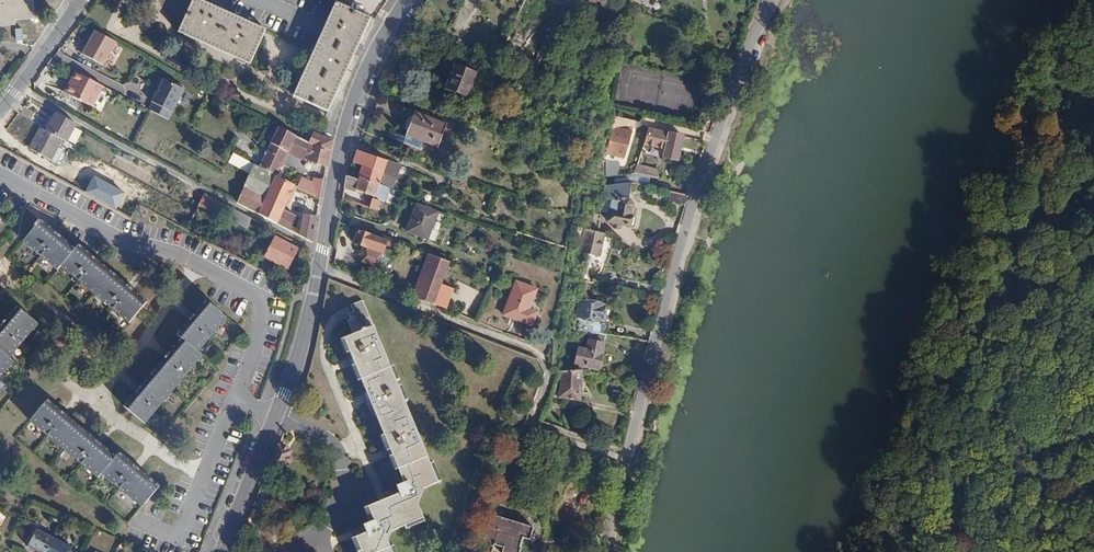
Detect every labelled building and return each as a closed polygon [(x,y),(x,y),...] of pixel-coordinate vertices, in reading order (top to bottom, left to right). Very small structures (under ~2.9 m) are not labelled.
[(15,25),(15,20),(35,17),(34,0),(0,0),(0,26),(15,25)] [(178,32),(200,43),(205,32),(214,37),(223,42),(225,41),(232,45),(232,46),(245,52),(256,28),(196,0),(193,0),(178,32)] [(573,8),(585,12),(589,4),(591,0),(576,0),(573,8)] [(330,18),(336,21),(318,58),(323,60),(317,72),(313,70),(306,86),(310,88),(304,101),(327,113),(372,19),(350,8),(338,2),(330,18)] [(18,41),(25,39),(23,28),(15,29),(18,41)] [(107,66),(120,40),(96,29),(84,54),(107,66)] [(455,67),(446,90),(466,98),(475,75),(455,67)] [(111,89),(83,74),(72,95),(99,110),(111,89)] [(164,77),(150,110),(173,120),(187,87),(164,77)] [(46,129),(63,139),(67,142),(68,141),(75,129),(77,127),(55,114),(46,129)] [(414,114),(405,136),(437,149),(446,126),(414,114)] [(614,118),(604,159),(622,164),(634,122),(614,118)] [(41,127),(30,148),(37,151),(45,156),(51,159),(58,148),(63,139),(46,129),(41,127)] [(75,129),(68,141),(75,145),(82,133),(75,129)] [(270,146),(287,154),(307,162),(325,167),(332,140),(322,137),(312,133),(308,143),(299,139),(278,129),(270,146)] [(649,130),(644,145),(665,150),(663,158),(676,161),(682,137),(649,129),(649,130)] [(267,152),(258,169),(275,177),(287,154),(270,146),(267,152)] [(58,148),(51,159),(57,162),(63,151),(58,148)] [(362,167),(358,176),(379,184),(382,174),(383,170),(387,161),(351,149),(349,162),(362,167)] [(34,156),(42,161),(45,156),(37,151),(34,156)] [(228,165),(250,176),(254,167),(233,156),(228,165)] [(383,170),(409,180),(412,171),(387,161),(383,170)] [(250,176),(236,204),(289,231),(295,218),(283,212),(295,187),(275,177),(258,169),(254,167),(250,176)] [(637,167),(634,174),(648,177),(649,170),(637,167)] [(56,178),(68,185),(74,174),(62,168),(56,178)] [(649,170),(648,177),(657,179),(659,172),(649,170)] [(74,174),(68,185),(71,186),(76,175),(74,174)] [(382,174),(379,184),(390,188),(394,178),(382,174)] [(322,196),(326,179),(313,176),(313,179),(302,176),(299,190),(322,196)] [(345,177),(343,188),(356,192),(357,191),(374,197),(379,184),(358,176),(357,181),(345,177)] [(606,186),(603,199),(612,201),(613,198),(627,200),(631,183),(606,186)] [(669,192),(667,201),(685,205),(687,196),(669,192)] [(197,207),(218,218),(224,206),(203,195),(197,207)] [(612,201),(608,222),(630,226),(630,225),(632,226),(634,225),(635,219),(634,218),(631,217),(632,216),(630,215),(632,205),(628,201),(627,200),(613,198),(612,201)] [(371,200),(370,208),(377,211),(379,200),(371,200)] [(417,206),(407,233),(428,241),(438,214),(417,206)] [(228,215),(248,226),(250,220),(231,209),(228,215)] [(302,216),(299,236),(312,242),(316,217),(302,216)] [(38,218),(20,238),(53,266),(57,262),(125,318),(143,298),(75,241),(72,245),(38,218)] [(357,230),(353,243),(381,253),(383,246),(418,258),(420,253),(357,230)] [(584,230),(579,252),(598,257),(603,235),(584,230)] [(274,240),(264,259),(286,271),(295,251),(274,240)] [(426,256),(412,296),(432,304),(439,285),(448,262),(431,256),(426,256)] [(514,282),(502,315),(529,325),(534,312),(528,310),(535,290),(514,282)] [(439,285),(432,304),(445,309),(452,290),(439,285)] [(603,286),(601,295),(610,297),(611,288),(603,286)] [(179,342),(122,409),(145,427),(202,360),(198,357),(213,339),(227,322),(205,300),(176,337),(179,342)] [(0,315),(0,366),(8,356),(3,353),(32,318),(12,301),(0,315)] [(582,303),(577,339),(590,336),(599,334),(602,306),(582,303)] [(405,483),(399,486),(401,493),(371,506),(376,520),(364,525),(367,533),(358,538),(363,550),(360,551),(393,551),(388,541),(393,530),(424,517),(420,505),(427,486),(439,481),(373,326),(344,337),(405,483)] [(590,336),(587,352),(579,351),(577,366),(581,367),(581,373),(593,373),(593,369),(600,370),(606,336),(599,334),(590,336)] [(562,372),(560,401),(567,401),(579,402),(581,373),(562,372)] [(27,424),(97,483),(102,478),(141,511),(159,489),(119,457),(115,460),(46,401),(27,424)] [(567,401),(566,417),(579,418),(579,402),(567,401)] [(278,446),(270,463),(283,468),(286,463),(287,463),(290,463),(291,461),(290,459),(288,457),(291,451),(278,446)] [(494,551),(521,551),(523,547),(521,546),(524,538),(530,540),(534,527),(486,513),(482,525),(500,530),(494,551)] [(26,546),(38,551),(46,551),(53,538),(36,528),(26,546)] [(46,551),(68,551),(71,547),(53,538),(46,551)]
